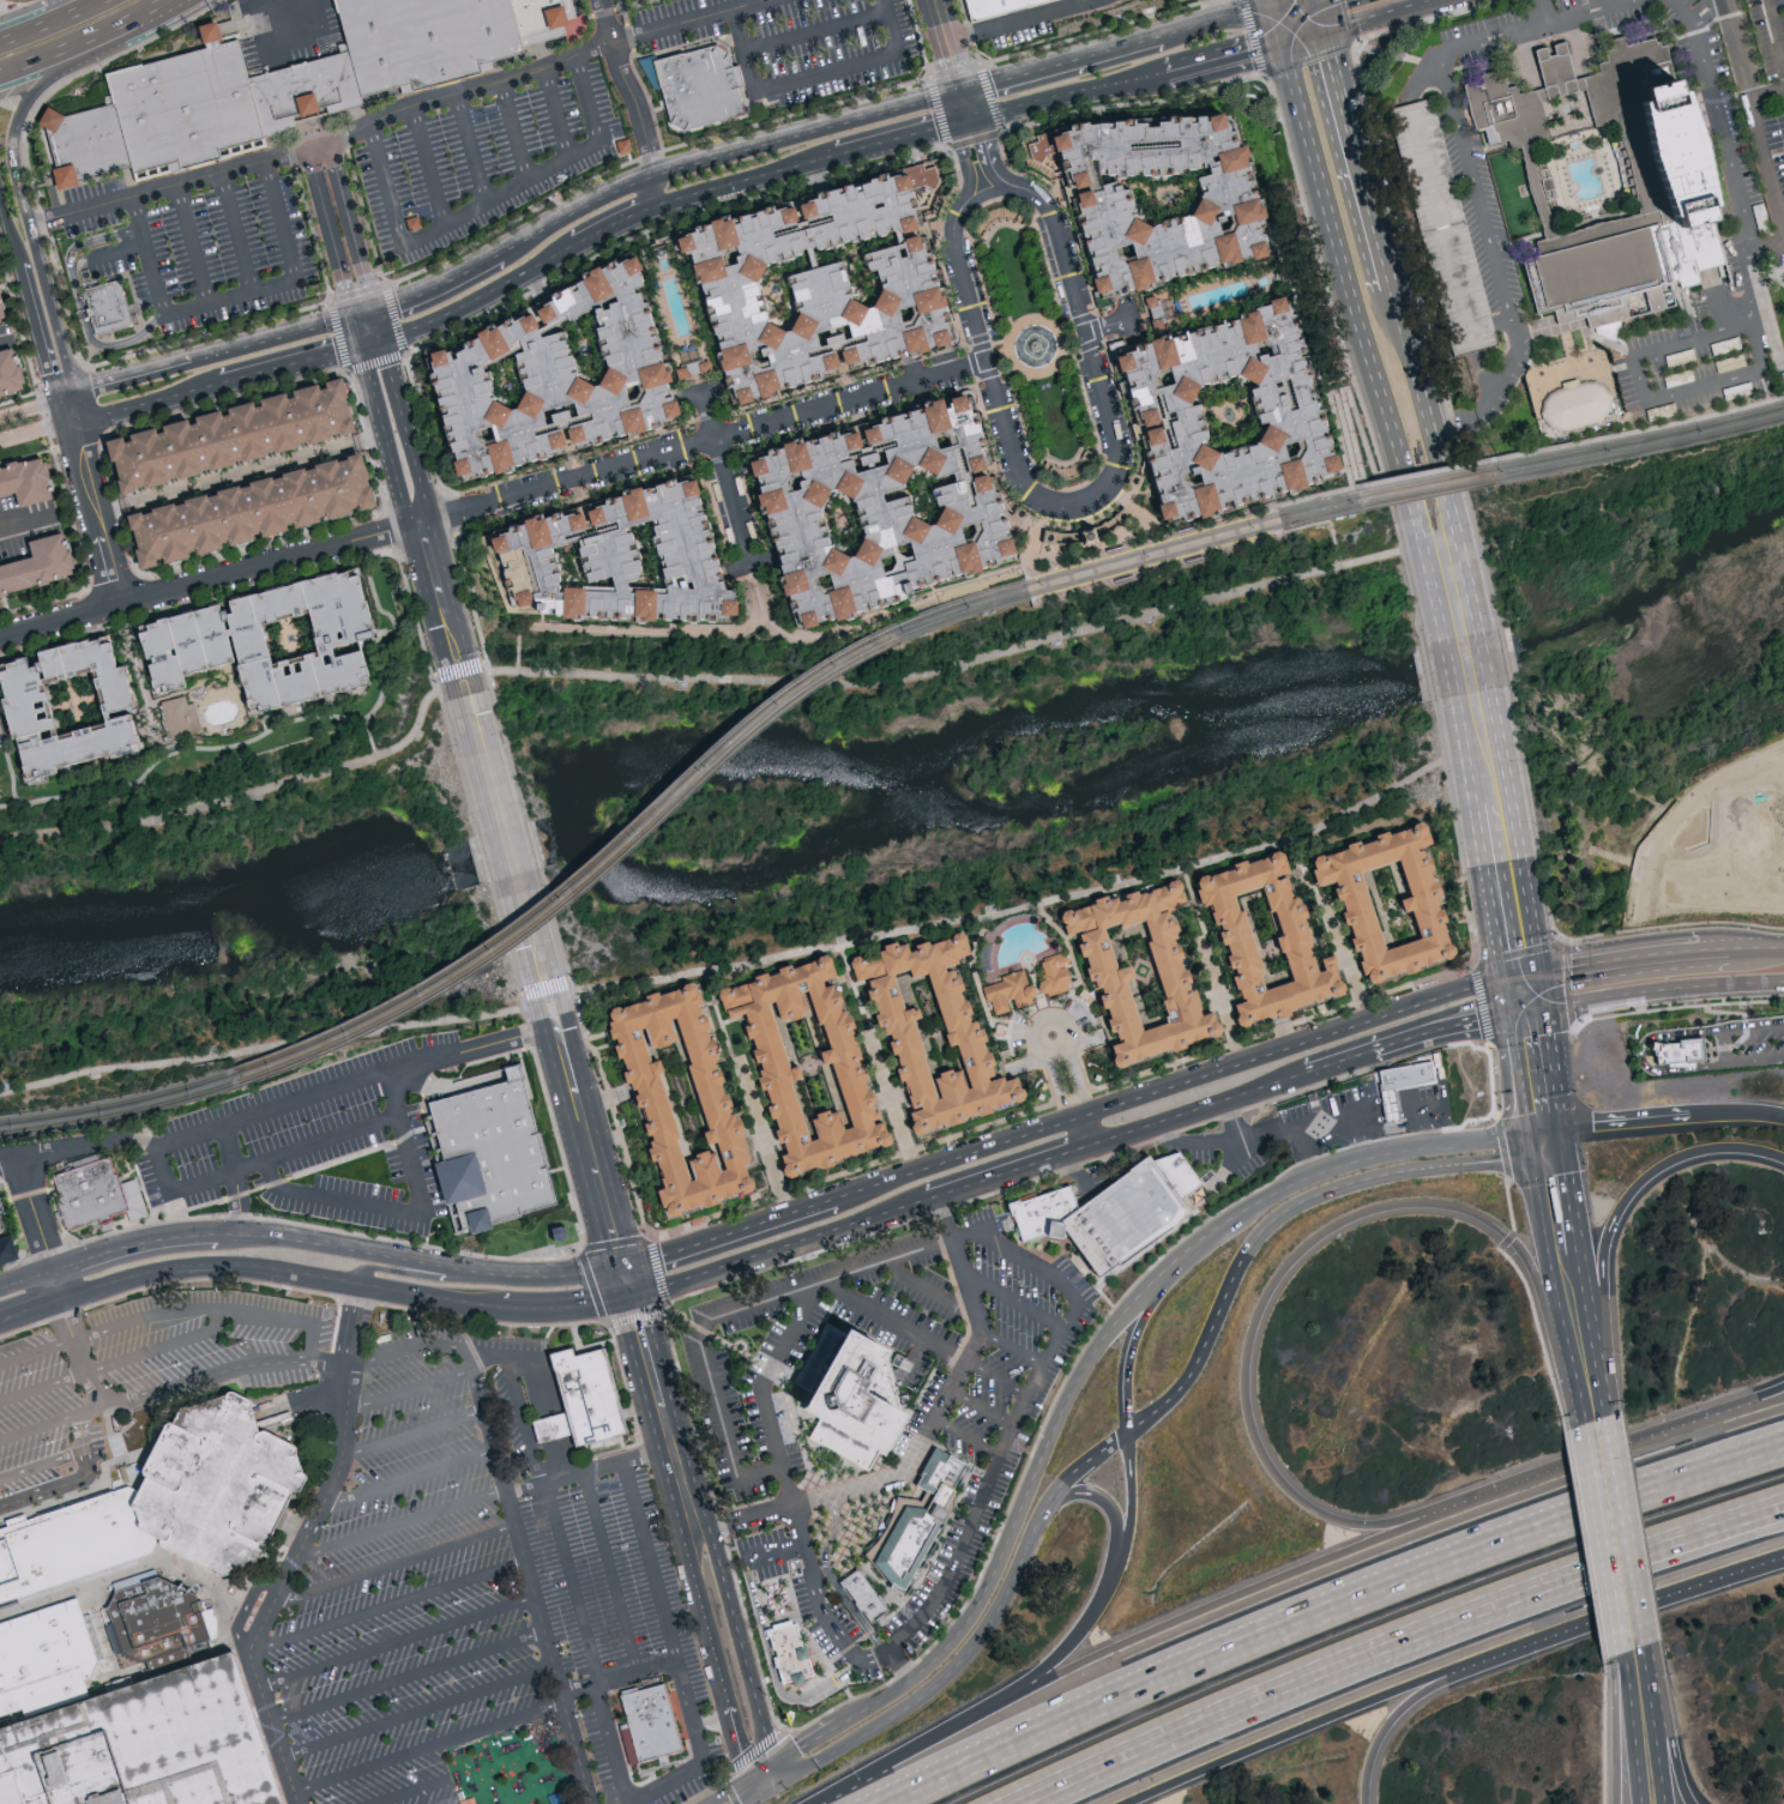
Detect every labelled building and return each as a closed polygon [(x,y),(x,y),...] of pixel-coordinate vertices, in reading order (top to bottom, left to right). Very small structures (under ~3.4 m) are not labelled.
[(337,54),(322,0),(560,0),(566,26),(553,29),(554,37),(522,46),(513,48),(514,54),(480,62),(482,70),(482,72),(448,82),(391,98),(387,88),(376,91),(350,98),(352,109),(303,120),(283,125),(284,132),(254,141),(255,145),(257,150),(231,157),(207,165),(207,158),(173,170),(173,175),(159,177),(126,186),(120,167),(86,179),(49,192),(36,146),(30,127),(36,113),(50,122),(85,111),(103,107),(95,77),(110,73),(158,60),(227,41),(230,55),(236,72),(239,82),(275,72),(303,64),(337,54)] [(964,19),(1046,0),(960,0),(964,19)] [(1464,86),(1476,131),(1485,128),(1490,146),(1508,141),(1511,152),(1519,150),(1543,239),(1536,241),(1541,257),(1523,261),(1538,315),(1554,310),(1557,324),(1587,315),(1591,327),(1672,304),(1668,284),(1680,280),(1682,289),(1701,284),(1698,272),(1724,265),(1710,207),(1714,206),(1702,143),(1683,92),(1680,93),(1667,46),(1661,48),(1661,44),(1656,44),(1655,41),(1627,48),(1623,37),(1611,41),(1614,50),(1604,53),(1607,61),(1598,64),(1599,72),(1577,79),(1567,43),(1554,47),(1556,55),(1549,58),(1547,48),(1535,52),(1545,89),(1519,96),(1517,86),(1507,89),(1505,79),(1497,80),(1495,71),(1479,74),(1482,85),(1470,89),(1469,84),(1464,86)] [(737,72),(739,73),(743,72),(746,71),(746,72),(752,91),(745,93),(752,122),(691,138),(688,137),(677,134),(662,72),(661,67),(687,60),(722,50),(736,56),(737,72)] [(1247,258),(1236,188),(1232,189),(1222,134),(1213,131),(1206,133),(1203,112),(1128,124),(1110,119),(1061,127),(1060,130),(1021,136),(1025,160),(1036,163),(1038,158),(1054,163),(1072,267),(1081,270),(1076,285),(1078,294),(1095,299),(1094,305),(1105,303),(1109,289),(1166,280),(1169,269),(1179,272),(1180,266),(1188,268),(1247,258)] [(934,349),(912,247),(927,218),(908,222),(905,207),(920,204),(926,192),(915,186),(905,188),(903,176),(656,230),(661,254),(677,251),(701,360),(665,368),(668,381),(682,378),(682,377),(731,366),(729,355),(736,353),(738,361),(765,356),(768,371),(756,373),(756,372),(720,380),(720,379),(713,380),(717,397),(934,349)] [(661,418),(655,396),(649,389),(650,378),(638,336),(629,336),(636,331),(630,312),(621,312),(629,306),(622,297),(622,292),(629,287),(620,257),(578,269),(575,269),(557,283),(557,289),(550,289),(522,311),(472,326),(437,353),(417,352),(406,355),(437,461),(431,465),(435,479),(468,469),(472,475),(644,424),(644,423),(661,418)] [(108,339),(101,342),(90,296),(108,291),(128,285),(132,296),(143,332),(108,339)] [(1324,475),(1311,437),(1308,432),(1298,401),(1289,401),(1291,377),(1266,300),(1212,318),(1206,322),(1167,335),(1163,340),(1131,338),(1131,349),(1121,352),(1118,343),(1110,345),(1112,353),(1112,354),(1100,358),(1113,398),(1153,520),(1181,511),(1184,520),(1195,517),(1324,475)] [(13,394),(4,349),(0,350),(0,397),(13,394)] [(105,493),(341,436),(327,378),(307,384),(274,392),(274,393),(241,401),(242,402),(209,410),(176,418),(176,419),(143,427),(143,428),(111,436),(111,437),(92,441),(105,493)] [(1611,417),(1603,380),(1576,385),(1575,379),(1560,382),(1562,391),(1538,397),(1546,431),(1611,417)] [(783,630),(982,568),(983,561),(998,556),(948,394),(907,406),(907,412),(896,412),(889,414),(884,414),(872,418),(872,422),(819,439),(805,437),(799,440),(793,441),(782,444),(770,444),(761,446),(761,454),(730,464),(740,495),(758,551),(764,557),(762,598),(774,599),(783,630)] [(33,457),(0,465),(0,495),(4,494),(7,508),(43,499),(33,457)] [(112,512),(125,571),(142,567),(142,565),(179,557),(179,556),(211,549),(211,546),(247,538),(247,540),(276,533),(275,530),(309,523),(309,521),(341,514),(341,513),(359,508),(348,459),(112,512)] [(502,642),(717,596),(716,593),(708,594),(705,580),(704,581),(699,557),(697,557),(694,540),(691,541),(685,511),(683,511),(676,480),(609,494),(611,501),(499,524),(501,531),(468,538),(471,557),(483,554),(502,642)] [(64,578),(54,533),(18,541),(22,558),(0,563),(0,592),(64,578)] [(221,664),(232,715),(342,691),(340,681),(349,679),(342,650),(355,647),(340,575),(121,622),(137,696),(167,689),(165,676),(221,664)] [(4,779),(92,760),(111,756),(110,747),(119,745),(111,712),(116,711),(106,668),(98,669),(91,638),(16,655),(17,660),(0,664),(0,759),(4,779)] [(195,731),(188,703),(180,705),(178,696),(153,702),(162,739),(195,731)] [(1443,954),(1411,844),(1418,842),(1411,820),(1376,830),(1375,828),(1361,832),(1363,837),(1349,841),(1348,837),(1333,841),(1334,846),(1314,852),(1313,850),(1298,854),(1306,884),(1324,879),(1333,910),(1335,909),(1356,982),(1407,967),(1407,964),(1443,954)] [(1228,1024),(1336,991),(1324,952),(1310,956),(1313,967),(1306,970),(1299,945),(1303,944),(1287,893),(1283,895),(1269,849),(1183,875),(1191,904),(1201,901),(1230,1000),(1222,1003),(1228,1024)] [(1104,1064),(1211,1034),(1204,1009),(1189,1013),(1160,908),(1178,902),(1171,877),(1052,911),(1059,935),(1069,932),(1072,941),(1066,942),(1070,957),(1074,956),(1081,979),(1084,978),(1088,992),(1087,992),(1092,1007),(1096,1006),(1106,1041),(1098,1043),(1104,1064)] [(850,963),(854,957),(858,955),(863,957),(879,952),(879,951),(885,949),(884,945),(897,940),(898,945),(906,942),(909,952),(917,949),(915,945),(928,940),(929,945),(952,936),(954,933),(959,931),(965,934),(972,953),(958,958),(959,961),(952,964),(957,977),(960,976),(965,990),(960,991),(964,1001),(969,1000),(972,1014),(969,1015),(970,1021),(976,1020),(978,1027),(983,1026),(988,1040),(984,1042),(987,1051),(990,1050),(995,1066),(992,1067),(995,1075),(989,1078),(989,1080),(1004,1075),(1005,1080),(1017,1076),(1020,1087),(1023,1088),(1025,1094),(1021,1100),(1017,1102),(1013,1100),(990,1108),(992,1111),(978,1116),(977,1112),(976,1114),(972,1115),(970,1114),(969,1114),(968,1116),(964,1118),(962,1117),(963,1122),(950,1126),(948,1122),(942,1124),(944,1127),(918,1135),(912,1132),(911,1127),(912,1123),(909,1112),(921,1109),(921,1105),(912,1108),(903,1081),(900,1082),(896,1068),(900,1067),(896,1055),(892,1056),(887,1040),(891,1039),(890,1034),(885,1036),(882,1027),(879,1028),(873,1014),(878,1013),(874,1002),(872,1003),(867,990),(872,989),(867,978),(857,982),(850,963)] [(1036,997),(1070,987),(1060,952),(1037,959),(1042,977),(1031,980),(1036,997)] [(718,994),(721,989),(727,987),(730,988),(754,981),(753,976),(767,971),(769,975),(778,972),(777,967),(791,963),(792,967),(815,959),(815,960),(819,955),(825,953),(830,957),(836,975),(821,981),(824,988),(832,984),(834,991),(837,990),(842,1001),(837,1002),(839,1012),(844,1010),(846,1016),(850,1015),(854,1026),(849,1027),(855,1046),(858,1045),(863,1058),(858,1061),(860,1066),(863,1064),(868,1079),(864,1080),(868,1090),(872,1088),(876,1103),(873,1104),(874,1110),(878,1109),(881,1117),(873,1121),(874,1124),(882,1122),(886,1132),(888,1133),(891,1139),(888,1144),(882,1146),(879,1145),(863,1150),(863,1151),(850,1154),(849,1153),(832,1159),(833,1164),(821,1168),(820,1164),(797,1171),(795,1175),(790,1178),(784,1175),(782,1170),(784,1165),(780,1156),(788,1153),(783,1141),(779,1142),(775,1130),(779,1129),(775,1118),(771,1120),(766,1106),(771,1105),(765,1088),(763,1090),(758,1078),(761,1076),(759,1070),(763,1069),(760,1061),(757,1062),(753,1050),(757,1049),(752,1037),(748,1038),(745,1025),(748,1024),(745,1013),(728,1019),(727,1013),(724,1013),(718,994)] [(1013,1007),(1030,1002),(1022,968),(997,974),(999,981),(981,985),(989,1014),(1006,1010),(1003,999),(1010,997),(1013,1007)] [(894,975),(909,970),(912,978),(927,973),(947,1032),(945,1033),(948,1045),(957,1043),(971,1087),(968,1088),(962,1069),(953,1072),(952,1068),(939,1073),(940,1076),(934,1078),(940,1097),(936,1098),(923,1056),(926,1056),(914,1019),(921,1016),(918,1008),(914,1009),(912,1007),(905,1009),(894,975)] [(653,1215),(741,1188),(733,1163),(739,1161),(724,1112),(721,1114),(680,981),(593,1008),(604,1045),(605,1045),(612,1070),(615,1069),(631,1122),(635,1135),(634,1135),(650,1187),(645,1188),(653,1215)] [(769,1003),(775,1001),(780,1019),(789,1016),(790,1020),(802,1015),(801,1013),(808,1010),(801,992),(807,990),(818,1025),(821,1024),(830,1048),(818,1050),(822,1064),(830,1062),(851,1126),(844,1128),(838,1111),(830,1114),(828,1110),(815,1114),(816,1117),(812,1120),(818,1139),(809,1141),(789,1081),(802,1076),(798,1066),(790,1068),(769,1003)] [(1698,1061),(1697,1038),(1650,1040),(1651,1063),(1698,1061)] [(1394,1121),(1380,1123),(1372,1068),(1426,1058),(1432,1080),(1388,1088),(1390,1098),(1391,1098),(1394,1121)] [(505,1230),(507,1235),(486,1241),(486,1235),(464,1241),(427,1096),(534,1069),(538,1088),(535,1090),(566,1209),(531,1218),(532,1223),(505,1230)] [(1182,1151),(1192,1164),(1201,1178),(1206,1185),(1201,1189),(1186,1199),(1198,1213),(1161,1237),(1128,1257),(1098,1277),(1071,1238),(1069,1237),(1056,1235),(1053,1235),(1041,1238),(1025,1243),(1023,1238),(1013,1205),(1055,1191),(1073,1187),(1079,1208),(1128,1172),(1138,1165),(1155,1153),(1163,1158),(1182,1151)] [(121,1185),(138,1179),(151,1215),(132,1223),(127,1211),(68,1232),(48,1179),(110,1157),(121,1185)] [(894,1448),(890,1456),(879,1453),(867,1474),(808,1441),(821,1418),(806,1410),(815,1394),(821,1382),(852,1325),(893,1350),(868,1390),(874,1394),(894,1404),(911,1413),(894,1448)] [(613,1352),(622,1387),(626,1402),(639,1448),(627,1450),(587,1461),(585,1461),(584,1461),(563,1388),(555,1360),(581,1353),(584,1363),(613,1352)] [(19,1599),(0,1605),(0,1526),(8,1524),(8,1521),(26,1515),(29,1521),(120,1491),(119,1488),(126,1486),(127,1489),(131,1486),(141,1492),(149,1476),(146,1474),(145,1468),(168,1423),(173,1422),(175,1423),(182,1408),(186,1406),(188,1406),(191,1407),(229,1394),(231,1390),(235,1389),(252,1399),(254,1400),(254,1404),(254,1405),(263,1431),(267,1429),(297,1444),(300,1447),(301,1450),(300,1453),(306,1471),(308,1473),(311,1476),(308,1480),(301,1496),(296,1497),(294,1497),(272,1540),(276,1540),(277,1543),(278,1545),(269,1562),(224,1576),(164,1546),(162,1541),(163,1539),(161,1538),(153,1553),(139,1558),(140,1564),(20,1604),(19,1599)] [(968,1490),(958,1507),(965,1510),(958,1524),(953,1524),(950,1531),(918,1588),(915,1597),(897,1586),(875,1555),(890,1535),(891,1531),(905,1498),(918,1500),(930,1502),(933,1494),(924,1486),(932,1473),(926,1470),(932,1458),(938,1444),(965,1458),(976,1464),(963,1489),(968,1490)] [(836,1580),(866,1622),(883,1610),(853,1568),(836,1580)] [(152,1673),(149,1661),(143,1664),(125,1654),(119,1657),(108,1625),(115,1623),(109,1609),(117,1592),(115,1585),(157,1569),(159,1577),(161,1577),(198,1595),(200,1601),(204,1600),(204,1601),(206,1601),(209,1611),(215,1609),(219,1622),(219,1637),(207,1642),(210,1648),(197,1653),(194,1646),(189,1647),(194,1659),(152,1673)] [(894,1616),(880,1627),(864,1604),(849,1583),(866,1570),(886,1597),(892,1604),(893,1605),(890,1606),(894,1616)] [(25,1712),(0,1719),(0,1622),(79,1598),(101,1669),(89,1684),(92,1696),(28,1718),(25,1712)] [(796,1678),(797,1681),(789,1683),(788,1678),(776,1682),(760,1629),(766,1627),(766,1623),(785,1618),(786,1623),(791,1622),(807,1676),(796,1678)] [(266,1748),(285,1803),(0,1803),(0,1727),(28,1718),(92,1696),(165,1672),(199,1660),(234,1648),(243,1675),(253,1707),(266,1748)] [(682,1755),(640,1767),(620,1695),(663,1683),(682,1755)]
